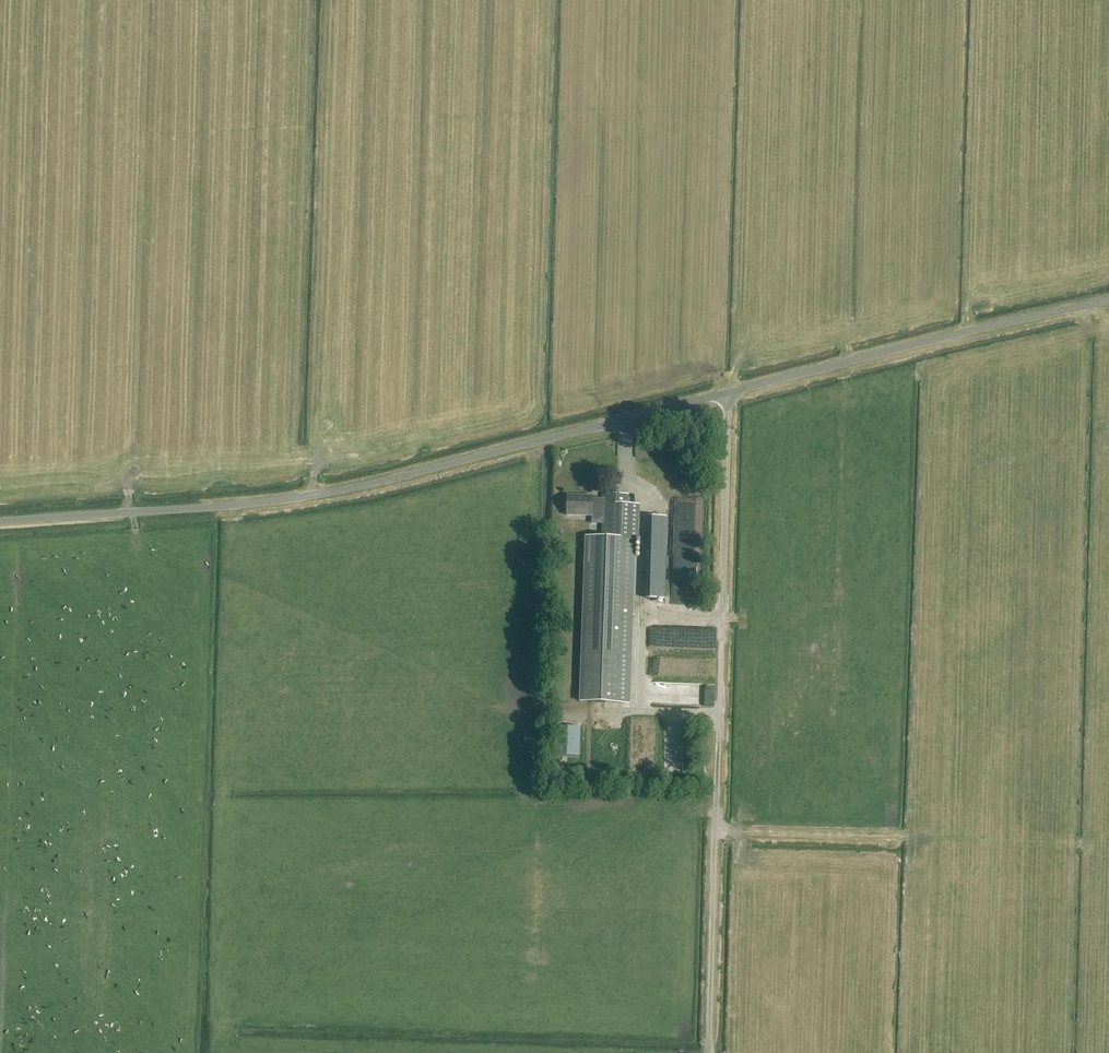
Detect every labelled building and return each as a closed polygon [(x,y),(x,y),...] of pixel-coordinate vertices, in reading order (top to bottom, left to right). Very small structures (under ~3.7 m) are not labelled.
[(567,495),(567,516),(591,517),(592,508),(602,508),(601,537),(585,537),(581,635),(583,635),(581,702),(629,704),(634,572),(635,539),(638,539),(639,505),(628,504),(628,495),(602,494),(602,499),(592,498),(592,496),(567,495)] [(648,518),(646,599),(663,600),(666,519),(648,518)] [(578,755),(579,725),(556,724),(555,754),(578,755)]
